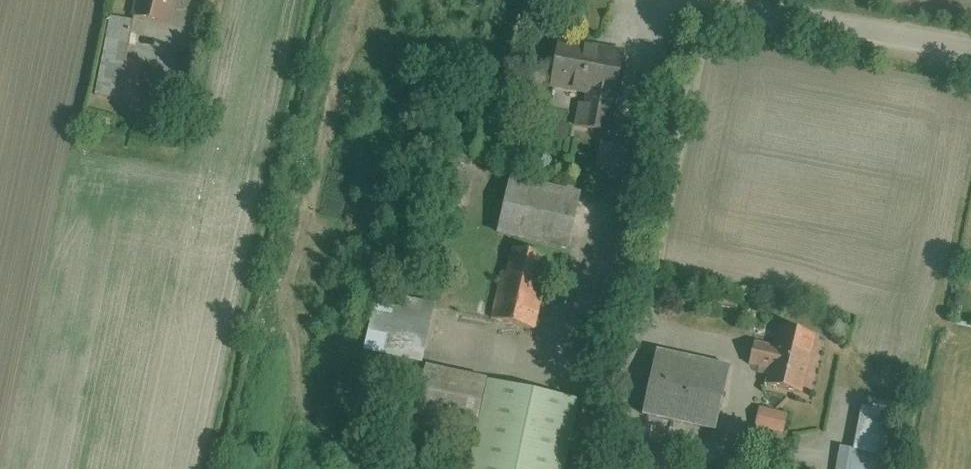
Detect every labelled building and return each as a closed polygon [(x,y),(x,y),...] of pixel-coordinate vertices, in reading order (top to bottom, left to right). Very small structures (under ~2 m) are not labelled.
[(132,23),(171,31),(177,0),(136,0),(132,23)] [(570,40),(559,92),(588,98),(581,131),(602,136),(609,103),(617,104),(628,52),(570,40)] [(130,63),(122,100),(137,104),(145,66),(130,63)] [(633,152),(600,148),(598,172),(631,176),(633,152)] [(516,185),(503,239),(572,256),(585,201),(516,185)] [(506,254),(491,321),(536,332),(552,264),(506,254)] [(773,375),(768,392),(809,404),(826,347),(785,335),(780,352),(753,344),(746,368),(773,375)] [(671,358),(656,420),(720,436),(736,373),(671,358)] [(582,409),(490,392),(476,468),(570,468),(582,409)] [(766,409),(758,433),(786,441),(793,417),(766,409)] [(848,468),(883,468),(893,417),(860,410),(848,468)] [(701,468),(737,468),(738,463),(704,456),(701,468)]
